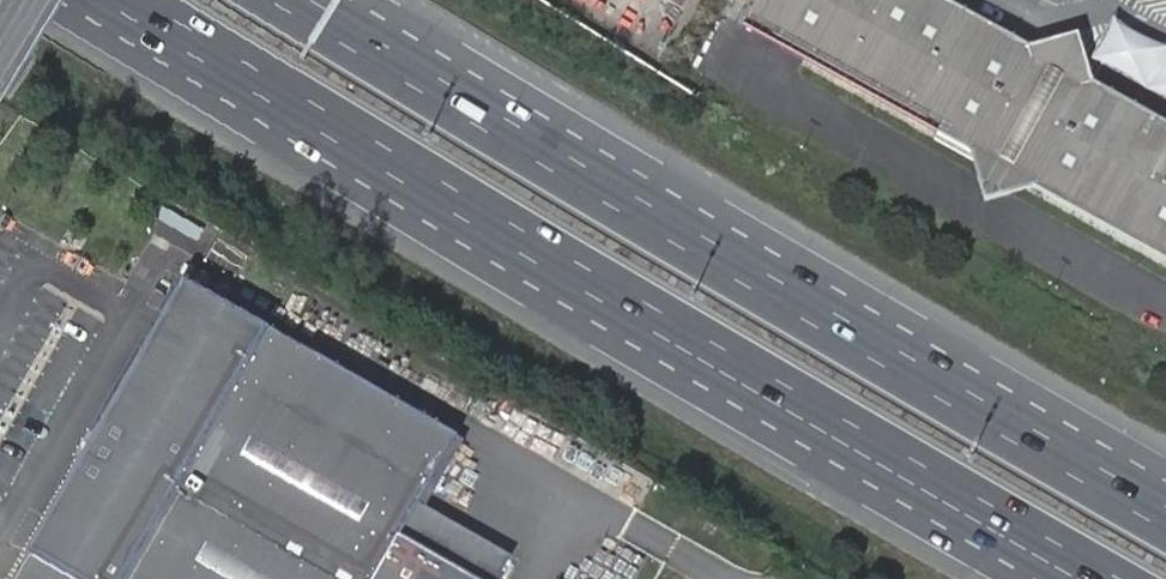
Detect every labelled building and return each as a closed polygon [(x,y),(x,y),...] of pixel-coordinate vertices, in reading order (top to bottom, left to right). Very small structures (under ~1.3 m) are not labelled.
[(967,0),(759,0),(750,17),(977,144),(1040,180),(1165,250),(1165,111),(1099,74),(1050,87),(1036,39),(967,0)] [(1085,25),(1036,39),(1050,87),(1099,74),(1085,25)] [(1040,180),(977,144),(991,193),(1040,180)] [(512,558),(425,508),(464,440),(187,282),(15,578),(501,578),(512,558)]
